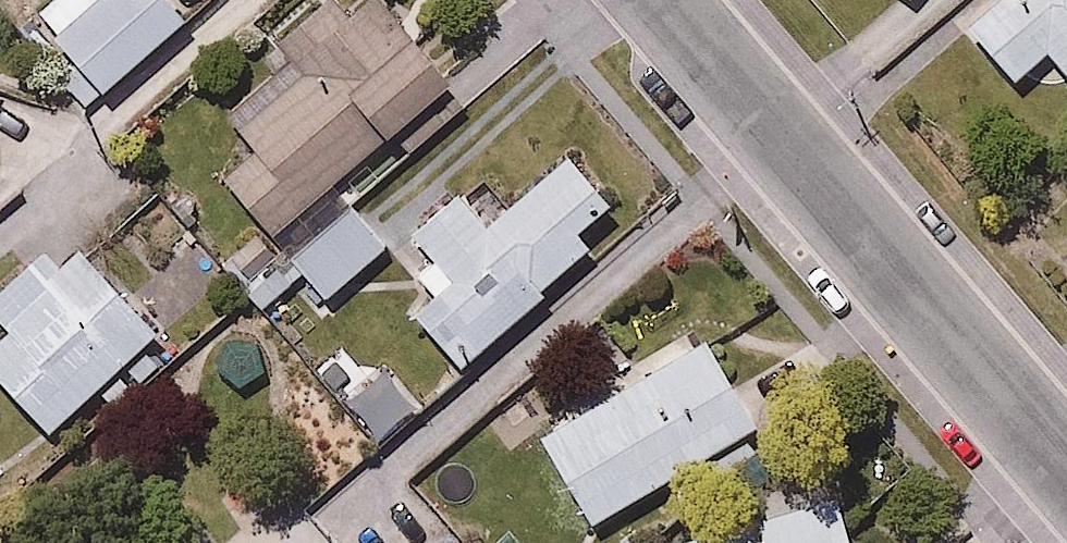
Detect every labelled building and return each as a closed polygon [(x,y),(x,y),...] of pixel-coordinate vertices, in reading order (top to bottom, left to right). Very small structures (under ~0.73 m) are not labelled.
[(13,27),(84,105),(188,11),(178,0),(43,0),(13,27)] [(391,0),(302,0),(261,39),(284,64),(231,113),(257,141),(229,168),(292,234),(346,183),(451,84),(425,57),(454,30),(426,0),(419,0),(404,14),(391,0)] [(963,33),(1012,90),(1043,65),(1066,93),(1066,0),(1002,0),(963,33)] [(578,219),(608,190),(565,144),(487,218),(456,185),(399,239),(382,255),(423,298),(410,310),(460,362),(594,236),(578,219)] [(399,239),(346,183),(292,234),(281,245),(333,301),(382,255),(399,239)] [(85,238),(56,261),(41,244),(0,278),(0,317),(9,328),(0,335),(0,374),(43,425),(160,329),(85,238)] [(592,385),(533,421),(592,519),(762,416),(709,327),(635,372),(606,322),(568,345),(592,385)] [(663,526),(668,542),(849,542),(831,478),(663,526)]
